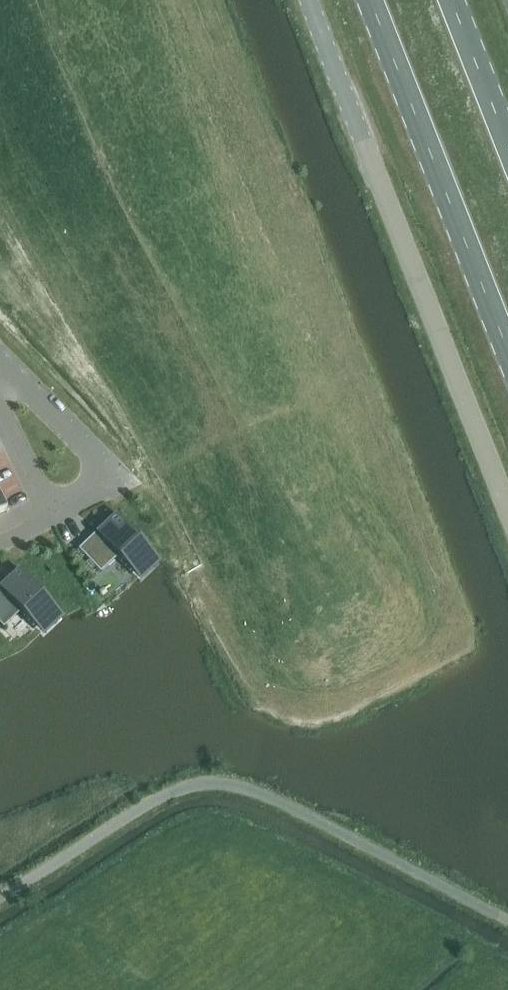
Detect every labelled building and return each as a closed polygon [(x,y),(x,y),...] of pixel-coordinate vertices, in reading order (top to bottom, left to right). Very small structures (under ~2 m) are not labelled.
[(115,515),(78,550),(100,573),(116,558),(129,572),(149,553),(155,560),(159,564),(161,563),(157,559),(115,515)] [(0,587),(0,625),(3,628),(19,613),(32,627),(52,608),(59,616),(62,619),(64,618),(61,615),(18,570),(0,587)]
